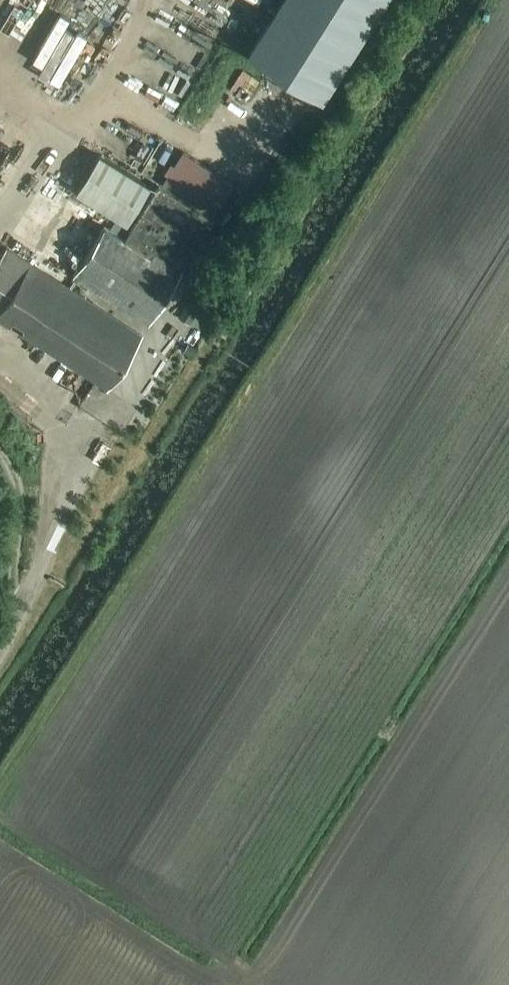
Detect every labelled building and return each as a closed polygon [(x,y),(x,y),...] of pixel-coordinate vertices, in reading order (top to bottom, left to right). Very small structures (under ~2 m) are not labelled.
[(382,0),(280,0),(248,51),(320,97),(382,0)] [(105,79),(97,86),(109,100),(117,93),(105,79)] [(167,152),(164,161),(184,169),(187,160),(167,152)] [(148,324),(185,268),(184,267),(214,219),(159,185),(111,154),(73,212),(61,231),(55,240),(69,250),(71,250),(69,254),(80,261),(71,276),(148,324)] [(143,336),(7,249),(0,259),(0,322),(108,391),(143,336)] [(192,324),(205,303),(193,296),(181,316),(192,324)] [(188,345),(183,353),(191,358),(197,350),(188,345)]
